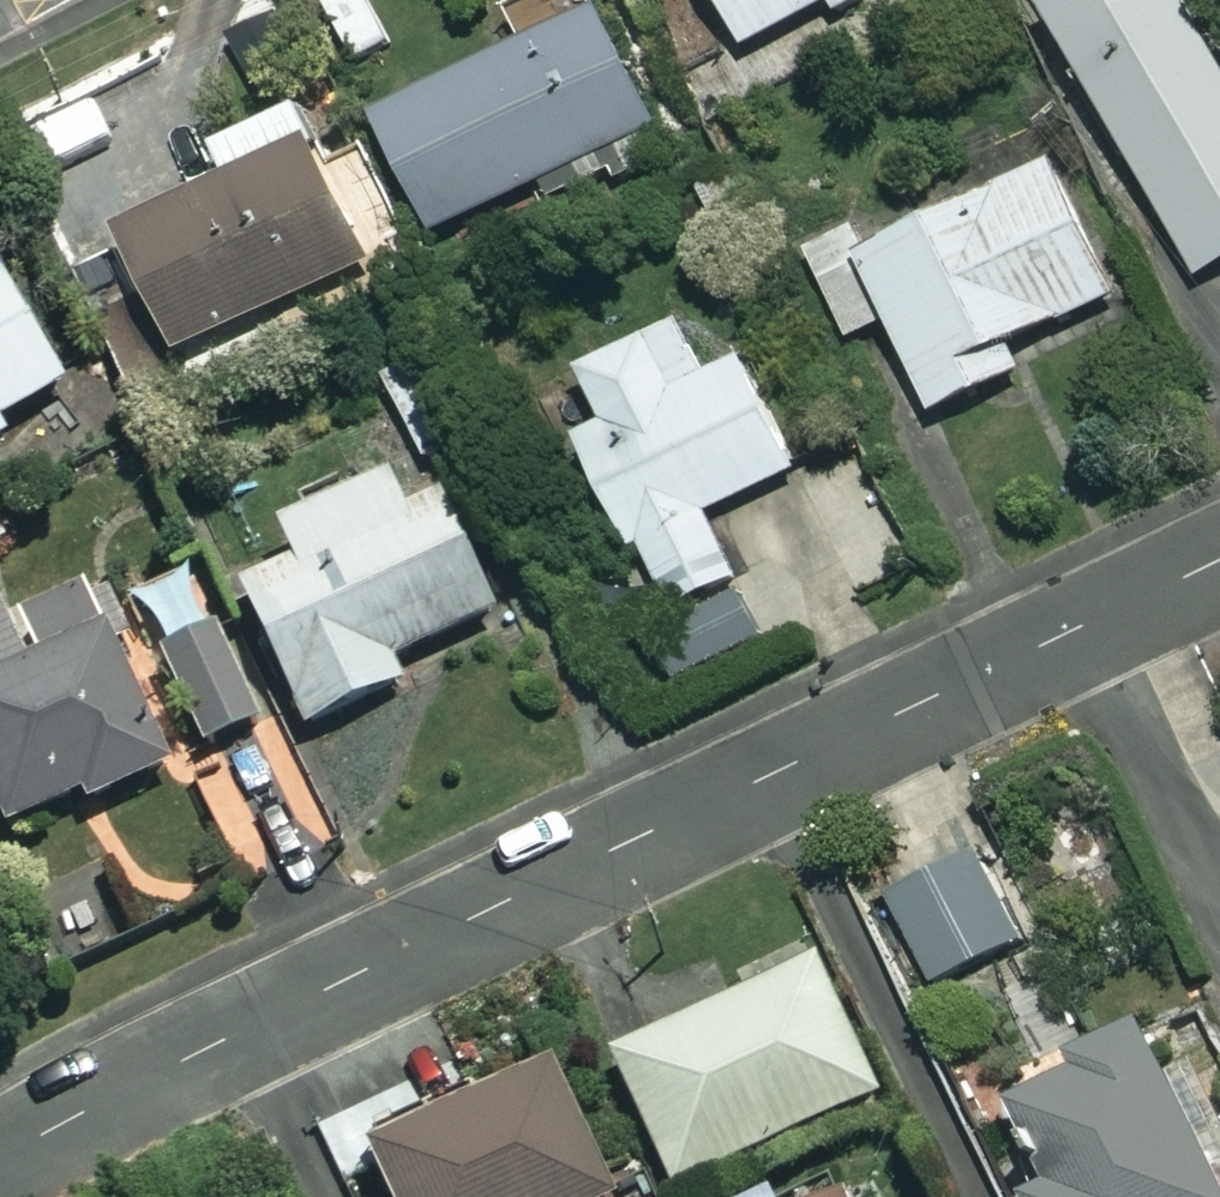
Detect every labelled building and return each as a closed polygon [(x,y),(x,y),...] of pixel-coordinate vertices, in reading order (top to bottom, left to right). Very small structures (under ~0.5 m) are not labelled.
[(442,234),(550,184),(559,202),(674,148),(605,0),(521,0),(513,4),(531,41),(383,110),(442,234)] [(750,50),(844,0),(724,0),(750,50)] [(1190,0),(1050,0),(1202,273),(1219,263),(1219,53),(1190,0)] [(375,260),(304,104),(223,142),(239,176),(127,227),(183,349),(375,260)] [(1120,291),(1058,158),(872,246),(861,223),(809,248),(852,338),(892,319),(936,410),(1025,368),(1013,342),(1120,291)] [(0,267),(0,423),(69,381),(0,267)] [(711,374),(687,321),(588,366),(612,420),(585,432),(665,610),(739,576),(708,509),(799,468),(749,358),(711,374)] [(407,513),(392,480),(284,529),(300,565),(246,589),(308,727),(404,684),(393,659),(494,613),(442,497),(407,513)] [(657,610),(627,551),(570,580),(600,639),(657,610)] [(88,593),(14,627),(6,610),(0,613),(0,807),(9,827),(88,791),(93,801),(168,767),(88,593)] [(261,719),(222,629),(161,655),(200,746),(261,719)] [(1022,940),(980,849),(893,889),(935,980),(1022,940)] [(878,1095),(818,963),(614,1055),(674,1187),(878,1095)] [(1155,1028),(1017,1090),(1057,1178),(1031,1190),(1034,1196),(1219,1196),(1219,1172),(1155,1028)] [(557,1067),(371,1155),(391,1196),(618,1196),(557,1067)]
